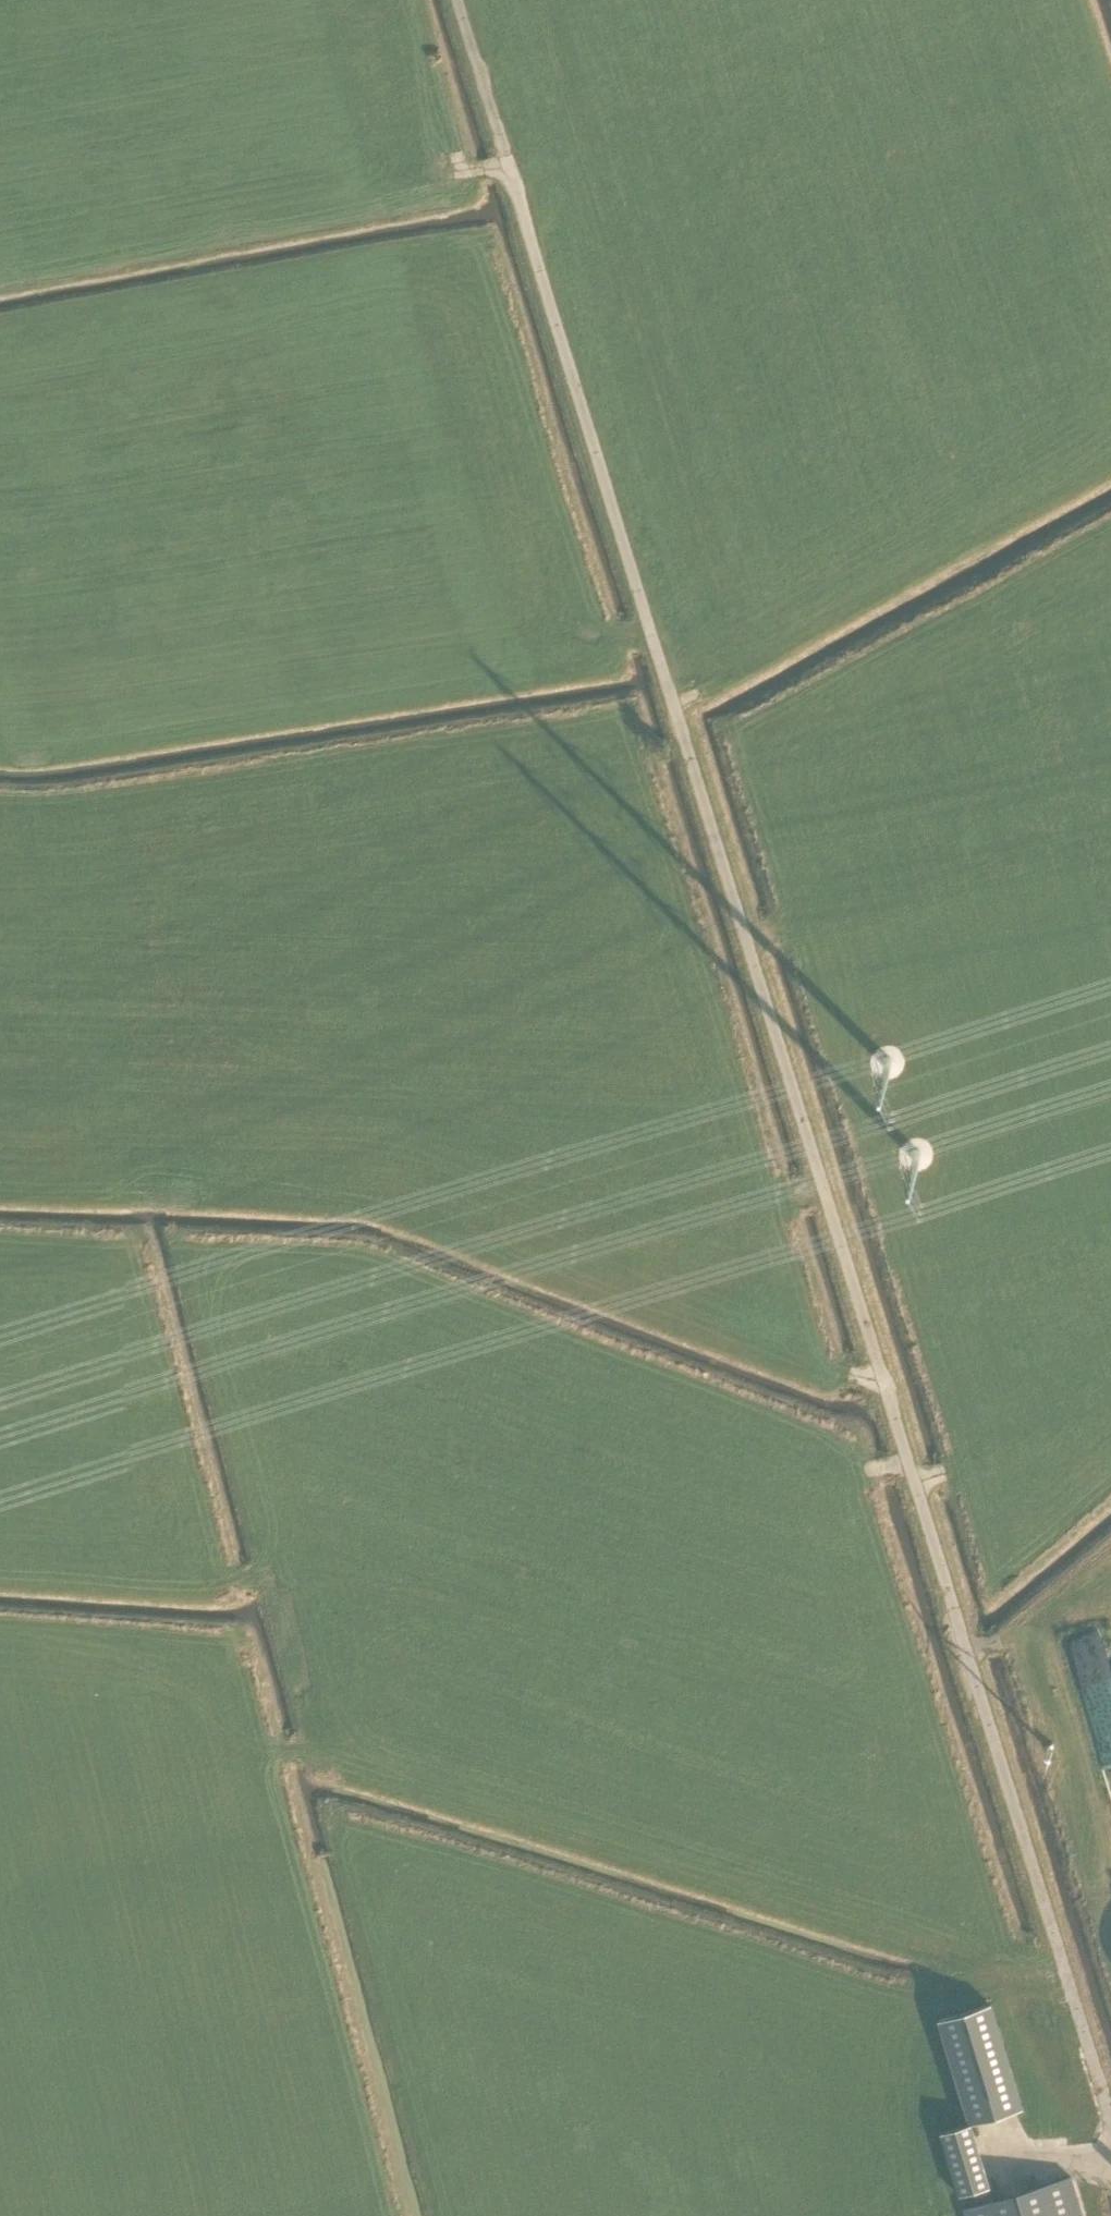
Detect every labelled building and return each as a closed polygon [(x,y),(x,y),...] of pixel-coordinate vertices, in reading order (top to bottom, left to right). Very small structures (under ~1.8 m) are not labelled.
[(1073,1633),(1094,1709),(1110,1704),(1110,1653),(1103,1625),(1073,1633)] [(1024,2108),(991,2002),(937,2019),(969,2124),(940,2133),(959,2195),(991,2186),(973,2123),(1024,2108)] [(1064,2174),(960,2205),(963,2215),(1077,2215),(1064,2174)]
